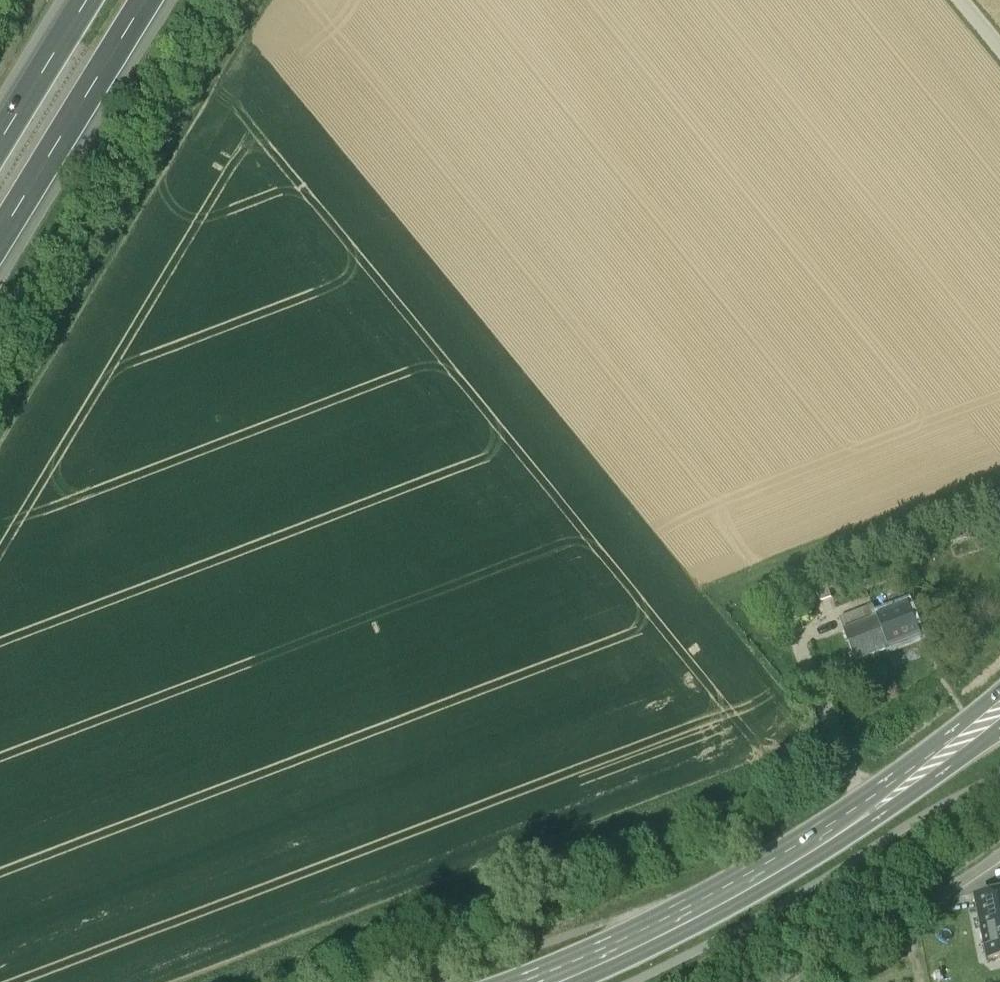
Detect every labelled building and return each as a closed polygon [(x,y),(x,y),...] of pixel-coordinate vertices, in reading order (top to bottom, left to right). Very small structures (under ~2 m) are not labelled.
[(824,578),(813,582),(820,603),(832,599),(824,578)] [(916,605),(879,620),(890,650),(890,651),(922,638),(917,624),(922,622),(916,605)] [(890,650),(879,620),(869,624),(863,611),(840,620),(856,663),(890,650)] [(978,899),(988,959),(999,956),(999,894),(978,899)]
